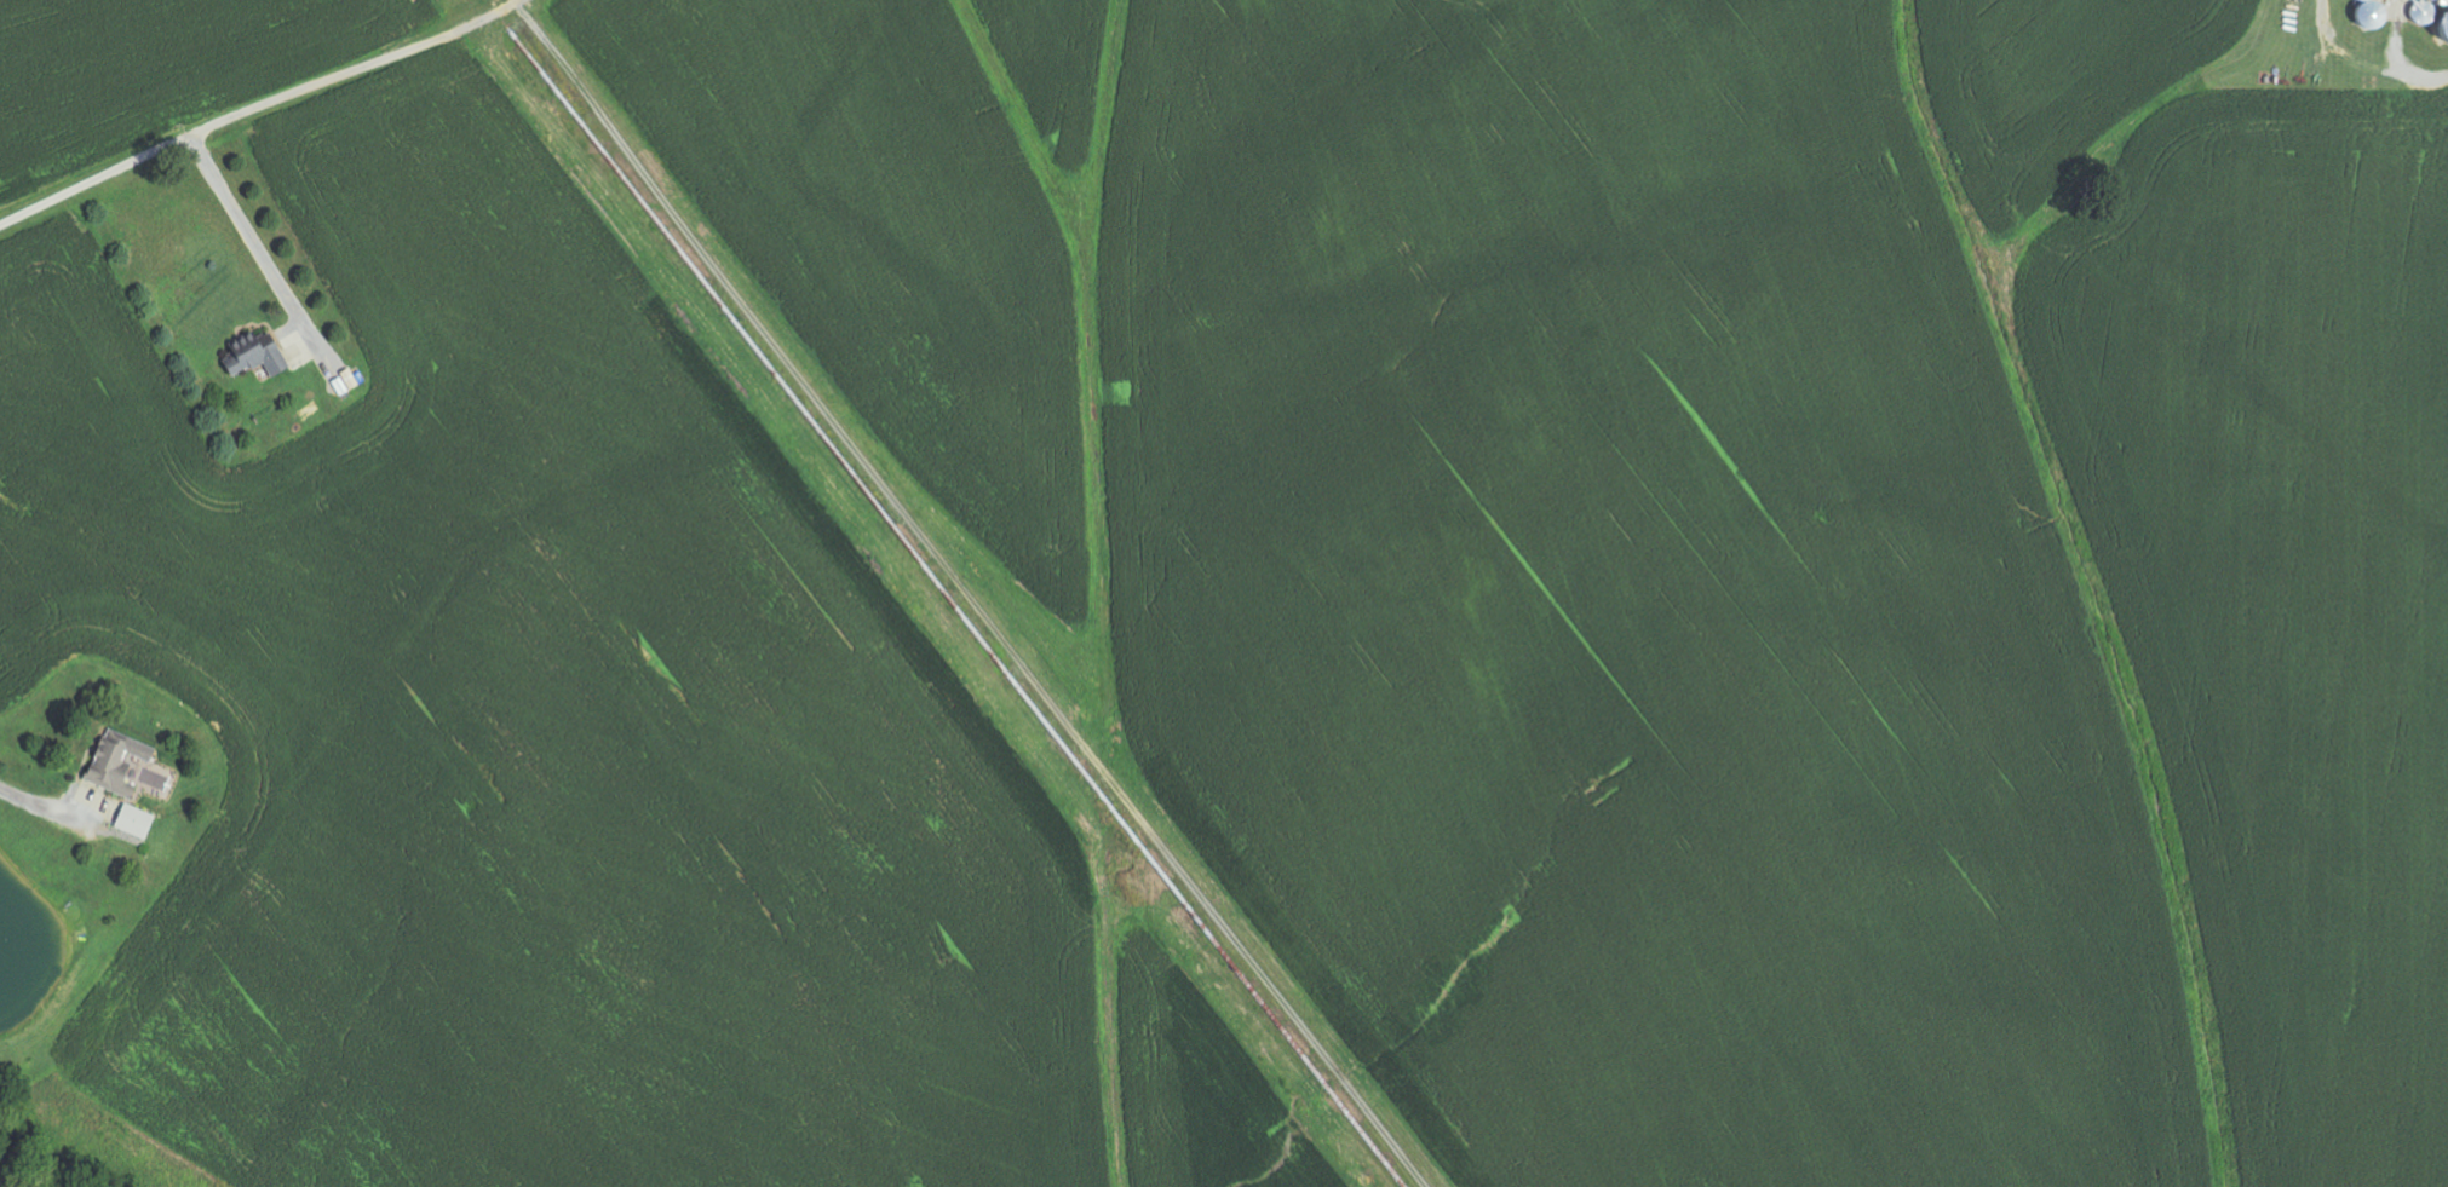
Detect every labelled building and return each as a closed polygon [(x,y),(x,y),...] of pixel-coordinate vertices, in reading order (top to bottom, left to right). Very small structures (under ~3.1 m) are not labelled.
[(264,361),(273,377),(292,366),(277,339),(262,348),(258,340),(225,359),(235,377),(264,361)] [(87,780),(133,800),(138,786),(126,781),(136,758),(146,762),(150,752),(120,739),(118,743),(105,738),(87,780)] [(118,826),(148,839),(158,816),(127,803),(118,826)]
